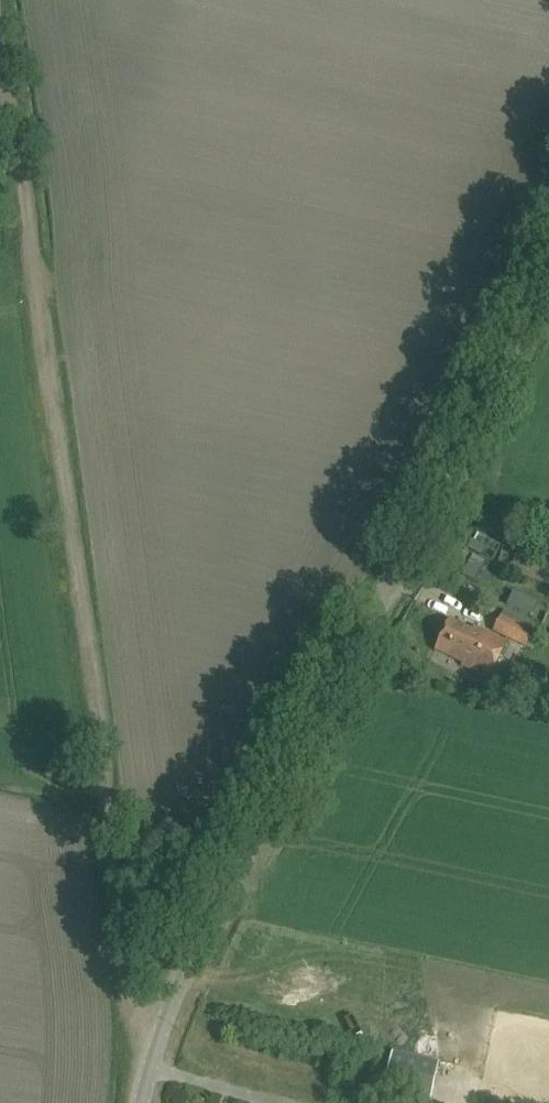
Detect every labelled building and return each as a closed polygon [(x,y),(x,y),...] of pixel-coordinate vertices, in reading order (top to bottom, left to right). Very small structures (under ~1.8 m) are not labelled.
[(524,646),(533,627),(502,612),(493,631),(524,646)] [(463,662),(462,663),(489,676),(506,642),(473,626),(471,630),(449,620),(435,648),(463,662)] [(431,1099),(439,1062),(393,1053),(385,1089),(431,1099)]
